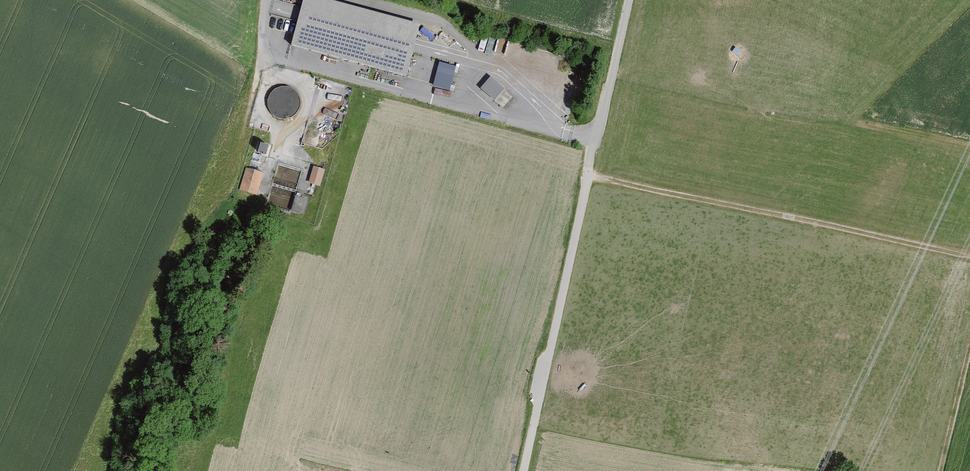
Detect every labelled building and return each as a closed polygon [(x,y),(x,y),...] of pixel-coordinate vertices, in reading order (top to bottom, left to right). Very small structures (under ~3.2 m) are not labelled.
[(321,0),(305,0),(292,48),(406,78),(420,26),(321,0)] [(433,85),(450,89),(456,65),(439,60),(433,85)] [(480,87),(494,99),(504,88),(490,76),(480,87)] [(294,85),(267,92),(274,118),(301,111),(294,85)] [(265,153),(268,146),(259,142),(256,149),(265,153)] [(246,167),(240,188),(257,193),(263,172),(246,167)] [(314,168),(310,184),(320,187),(325,171),(314,168)] [(305,213),(309,197),(296,193),(292,210),(305,213)]
